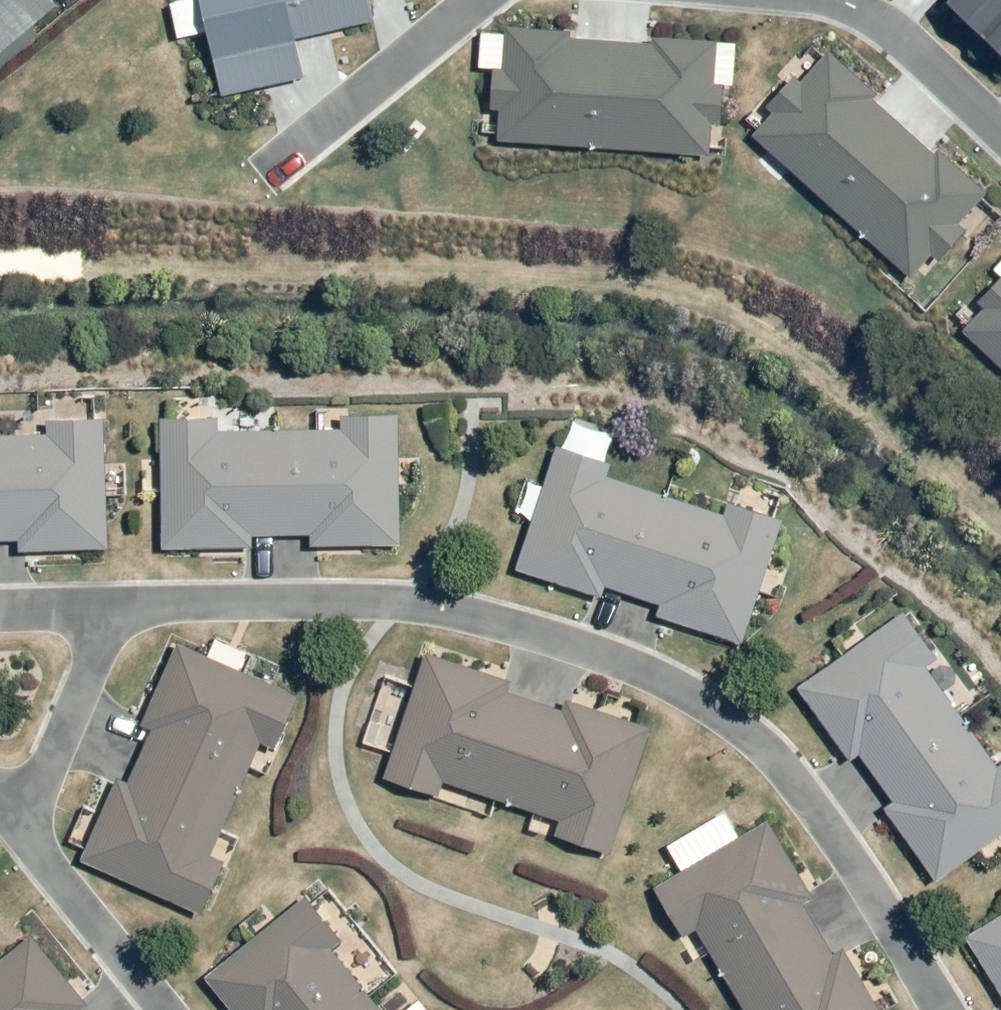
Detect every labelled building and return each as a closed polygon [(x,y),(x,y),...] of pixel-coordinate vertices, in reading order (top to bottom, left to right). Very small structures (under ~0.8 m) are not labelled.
[(65,9),(56,0),(0,0),(0,63),(65,9)] [(225,102),(307,82),(301,48),(383,27),(376,0),(202,0),(225,102)] [(952,6),(1000,52),(1000,0),(959,0),(952,6)] [(501,147),(711,157),(712,129),(728,131),(729,89),(718,89),(722,47),(510,32),(507,73),(498,72),(495,110),(503,110),(501,147)] [(993,195),(829,51),(802,83),(793,79),(771,107),(776,114),(754,139),(916,281),(934,260),(943,267),(973,234),(965,227),(993,195)] [(982,302),(988,309),(968,333),(1000,364),(1000,282),(982,302)] [(220,415),(164,416),(164,546),(406,541),(403,407),(341,410),(344,425),(221,430),(220,415)] [(109,413),(52,418),(51,432),(0,433),(0,551),(111,549),(109,413)] [(514,573),(745,639),(791,517),(733,495),(728,508),(615,473),(617,462),(558,439),(514,573)] [(942,877),(1000,837),(1000,763),(1000,764),(932,659),(942,653),(910,611),(802,684),(942,877)] [(304,690),(180,638),(85,855),(208,912),(231,859),(217,854),(263,745),(280,749),(304,690)] [(659,725),(427,653),(386,776),(448,795),(451,782),(561,821),(559,836),(618,853),(659,725)] [(772,818),(655,882),(685,935),(697,928),(748,1009),(885,1009),(772,818)] [(202,974),(231,1009),(389,1009),(339,947),(349,937),(306,889),(202,974)] [(969,932),(1000,984),(1000,913),(969,932)] [(31,931),(0,956),(0,1009),(98,1009),(31,931)]
